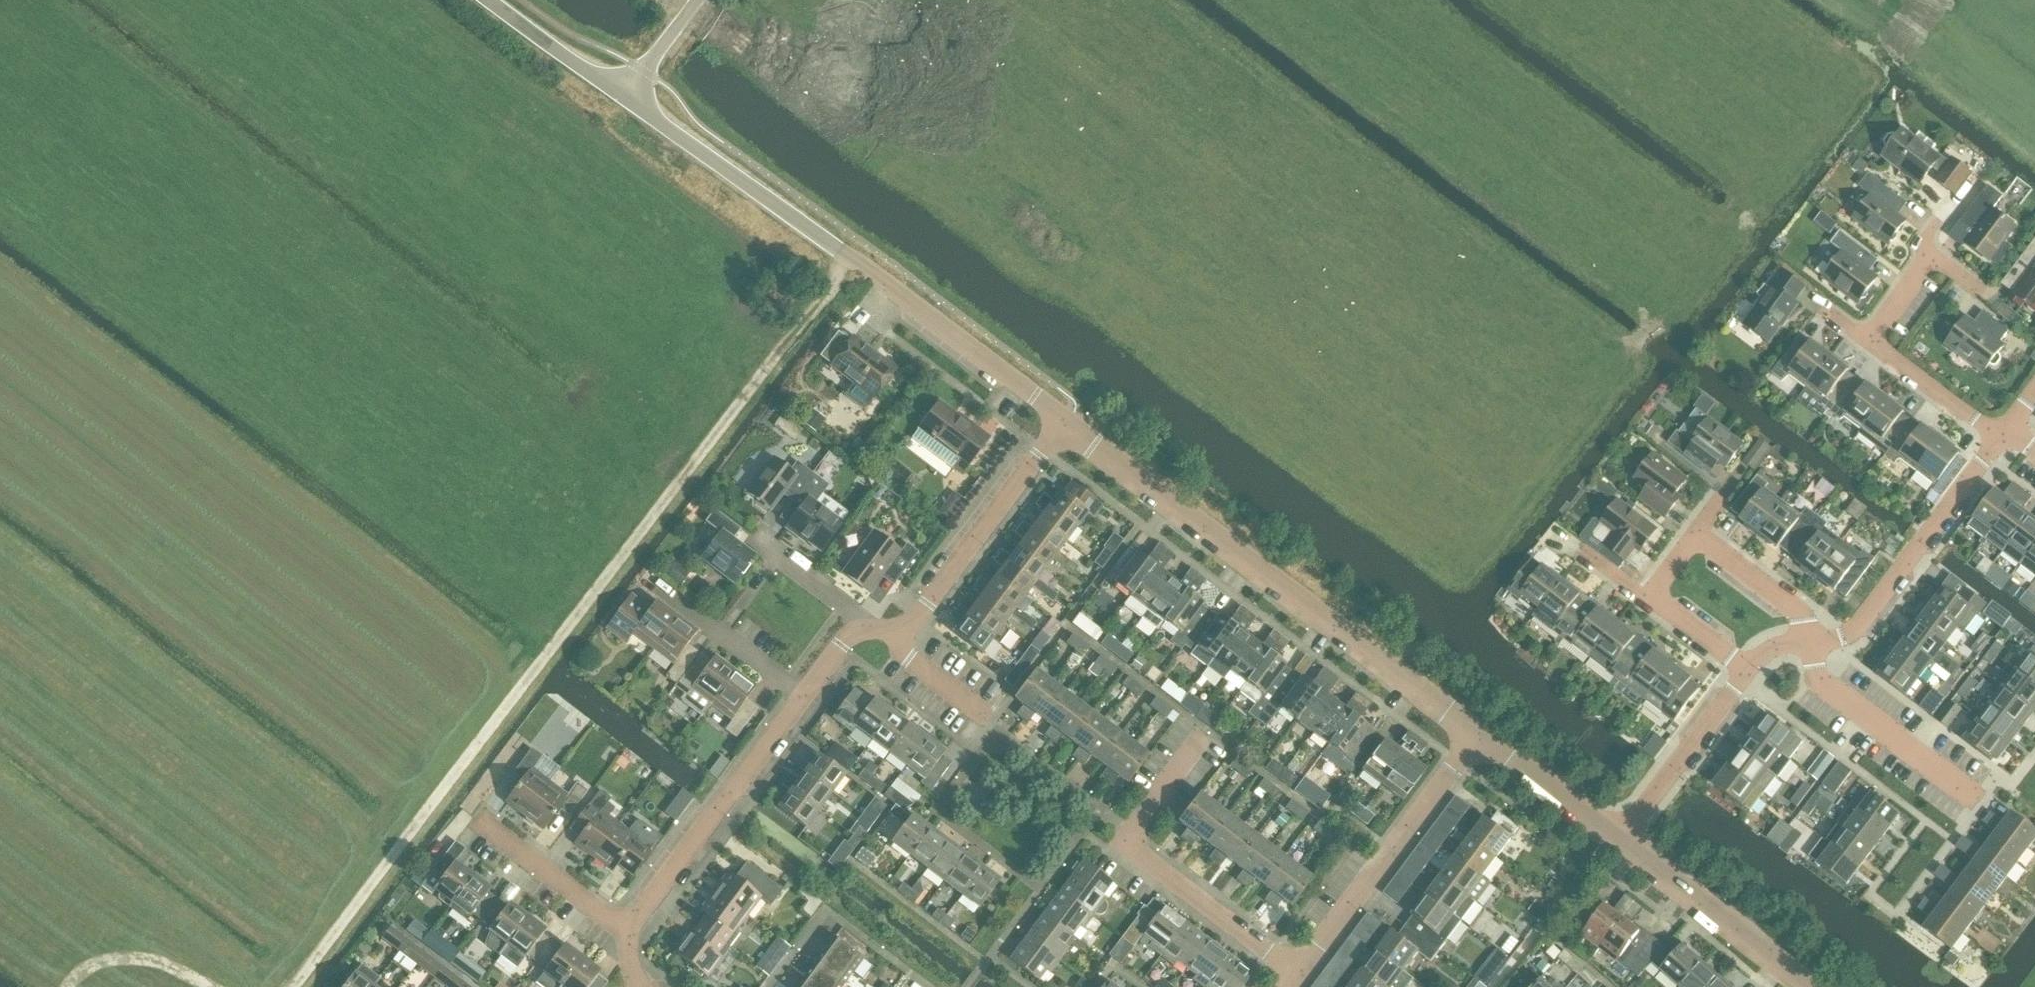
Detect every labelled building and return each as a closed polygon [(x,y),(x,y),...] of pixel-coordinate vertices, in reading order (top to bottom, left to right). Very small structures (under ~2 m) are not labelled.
[(1940,159),(1941,158),(1904,129),(1897,138),(1894,136),(1890,136),(1886,142),(1886,146),(1889,148),(1882,157),(1920,186),(1933,168),(1941,174),(1936,181),(1956,196),(1973,174),(1953,159),(1948,165),(1940,159)] [(1892,210),(1901,199),(1869,175),(1860,187),(1871,196),(1854,219),(1888,245),(1891,242),(1895,241),(1897,238),(1897,234),(1907,221),(1892,210)] [(1993,210),(2003,198),(1988,186),(1961,222),(1975,233),(1966,244),(1990,262),(1992,260),(1999,265),(2012,249),(2005,243),(2017,228),(1993,210)] [(1864,267),(1872,256),(1841,232),(1831,244),(1843,253),(1839,258),(1835,259),(1832,263),(1833,267),(1823,279),(1858,305),(1862,300),(1866,299),(1868,296),(1868,292),(1878,278),(1864,267)] [(2015,269),(2026,277),(2010,299),(2022,308),(2025,303),(2029,306),(2030,310),(2033,312),(2034,312),(2034,243),(2015,269)] [(1772,289),(1744,324),(1753,331),(1754,335),(1758,338),(1761,337),(1770,344),(1799,306),(1795,303),(1806,289),(1784,272),(1779,268),(1766,284),(1772,289)] [(2001,343),(2009,332),(1983,312),(1975,323),(1967,317),(1946,346),(1983,374),(1990,365),(1993,367),(1997,367),(2002,361),(2001,357),(1998,354),(2005,346),(2001,343)] [(1806,389),(1832,354),(1824,348),(1819,349),(1811,343),(1810,344),(1801,336),(1772,375),(1783,383),(1790,376),(1806,389)] [(853,339),(832,366),(854,383),(844,396),(863,411),(873,397),(873,398),(895,370),(853,339)] [(1827,418),(1857,379),(1848,372),(1849,371),(1841,365),(1840,360),(1832,354),(1806,389),(1823,401),(1821,406),(1828,411),(1824,416),(1827,418)] [(1862,430),(1888,396),(1880,390),(1875,390),(1867,384),(1866,386),(1857,379),(1827,418),(1829,420),(1833,415),(1841,421),(1845,418),(1862,430)] [(1862,430),(1859,434),(1876,448),(1886,455),(1912,421),(1903,414),(1904,413),(1896,407),(1896,402),(1888,396),(1862,430)] [(919,429),(912,438),(938,458),(945,448),(959,459),(954,465),(964,473),(988,441),(938,403),(919,429)] [(786,431),(792,423),(782,415),(774,426),(782,432),(786,431)] [(1678,432),(1669,443),(1676,449),(1703,469),(1711,475),(1719,464),(1726,469),(1736,456),(1740,455),(1742,452),(1742,448),(1744,445),(1710,419),(1692,442),(1685,437),(1678,432)] [(1917,472),(1943,438),(1936,432),(1930,432),(1923,426),(1922,428),(1912,421),(1886,455),(1896,463),(1900,460),(1917,472)] [(1943,438),(1917,472),(1934,485),(1932,490),(1942,497),(1961,473),(1968,463),(1959,456),(1960,455),(1952,449),(1951,444),(1943,438)] [(1760,440),(1755,446),(1768,456),(1773,449),(1760,440)] [(1688,480),(1658,458),(1654,455),(1636,479),(1648,489),(1640,500),(1666,519),(1681,498),(1677,495),(1688,480)] [(797,462),(789,471),(773,459),(748,493),(770,510),(789,486),(799,493),(813,474),(797,462)] [(815,504),(829,486),(813,474),(799,493),(792,502),(801,509),(786,529),(800,539),(801,537),(821,551),(842,524),(815,504)] [(1766,489),(1769,485),(1758,476),(1732,511),(1742,518),(1741,520),(1749,526),(1750,531),(1758,537),(1784,502),(1766,489)] [(1078,527),(1096,502),(1071,483),(1063,495),(1060,492),(1053,501),(1043,494),(1040,499),(1078,527)] [(1982,545),(2023,491),(2013,483),(2003,497),(1995,491),(1993,494),(1985,495),(1975,508),(1977,515),(1968,526),(1983,538),(1980,543),(1982,545)] [(2003,553),(2030,517),(2023,511),(2033,498),(2023,491),(1982,545),(1984,546),(1988,542),(2003,553)] [(1066,542),(1078,527),(1040,499),(1035,505),(1044,513),(1038,521),(1066,542)] [(1640,552),(1657,530),(1619,501),(1593,536),(1605,546),(1599,554),(1620,570),(1636,549),(1640,552)] [(1807,508),(1802,516),(1784,502),(1758,537),(1766,543),(1771,542),(1779,548),(1780,547),(1789,554),(1818,516),(1807,508)] [(733,541),(741,530),(714,510),(705,522),(720,534),(702,558),(733,582),(753,556),(733,541)] [(1826,528),(1829,524),(1818,516),(1789,554),(1799,562),(1798,563),(1806,569),(1806,574),(1814,580),(1843,542),(1826,528)] [(2034,547),(2034,520),(2030,517),(2003,553),(2020,566),(2034,547)] [(1059,552),(1066,542),(1038,521),(1032,529),(1022,522),(1019,527),(1057,556),(1054,560),(1065,568),(1070,561),(1059,552)] [(1053,559),(1054,560),(1057,556),(1019,527),(1014,533),(1023,541),(1018,548),(1046,569),(1053,559)] [(907,544),(901,553),(873,532),(843,573),(871,594),(891,567),(902,575),(918,552),(907,544)] [(1113,554),(1123,541),(1113,534),(1104,546),(1113,554)] [(1864,551),(1861,555),(1843,542),(1814,580),(1822,586),(1827,585),(1835,591),(1836,590),(1847,598),(1876,560),(1864,551)] [(1133,597),(1168,550),(1159,544),(1147,560),(1138,553),(1137,555),(1128,548),(1108,575),(1116,581),(1115,584),(1131,596),(1133,597)] [(1101,570),(1113,554),(1104,546),(1103,548),(1104,549),(1093,564),(1101,570)] [(2020,566),(2034,577),(2034,547),(2020,566)] [(1038,580),(1046,569),(1018,548),(1011,557),(1002,550),(998,555),(1036,584),(1033,588),(1043,596),(1049,588),(1038,580)] [(1140,618),(1170,578),(1162,571),(1174,555),(1168,550),(1133,597),(1131,596),(1124,606),(1140,618)] [(1032,587),(1033,588),(1036,584),(998,555),(993,561),(1003,569),(997,577),(1025,598),(1032,587)] [(1070,561),(1065,568),(1074,575),(1079,567),(1070,561)] [(1543,567),(1540,572),(1530,564),(1509,592),(1537,613),(1538,613),(1564,579),(1556,573),(1551,573),(1543,567)] [(1164,621),(1199,574),(1192,568),(1179,585),(1170,578),(1140,618),(1157,630),(1164,621)] [(1211,612),(1202,605),(1204,603),(1195,596),(1207,580),(1199,574),(1164,621),(1179,633),(1172,643),(1181,650),(1185,645),(1185,646),(1211,612)] [(1017,608),(1025,598),(997,577),(990,585),(981,578),(977,582),(1016,611),(1012,616),(1023,623),(1028,616),(1017,608)] [(1573,590),(1572,585),(1564,579),(1538,613),(1537,613),(1535,617),(1560,636),(1556,643),(1558,644),(1592,600),(1582,592),(1580,595),(1573,590)] [(1012,615),(1012,616),(1016,611),(977,582),(972,589),(982,596),(975,605),(1004,626),(1004,625),(1012,615)] [(1049,588),(1043,596),(1053,602),(1058,595),(1049,588)] [(1966,590),(1959,599),(1945,589),(1937,598),(1934,596),(1927,604),(1931,607),(1959,628),(1965,633),(1986,605),(1966,590)] [(650,611),(643,605),(631,596),(606,630),(625,644),(633,634),(653,649),(677,617),(657,602),(650,611)] [(1600,610),(1602,607),(1592,600),(1558,644),(1560,646),(1565,640),(1591,659),(1620,621),(1612,615),(1607,615),(1600,610)] [(1010,630),(1004,625),(1004,626),(975,605),(969,613),(960,606),(956,611),(994,640),(993,641),(999,645),(1010,630)] [(1207,669),(1250,612),(1242,606),(1229,622),(1220,615),(1219,617),(1211,612),(1185,646),(1194,652),(1190,657),(1207,669)] [(1946,645),(1959,628),(1931,607),(1924,616),(1921,613),(1915,621),(1946,645)] [(991,644),(993,641),(994,640),(956,611),(951,617),(961,624),(954,633),(982,654),(991,643),(991,644)] [(1230,671),(1253,640),(1245,634),(1257,617),(1250,612),(1207,669),(1223,680),(1230,671)] [(1028,616),(1023,623),(1032,630),(1037,623),(1028,616)] [(694,661),(700,653),(688,644),(697,632),(677,617),(653,649),(674,665),(665,677),(676,685),(694,661)] [(1628,632),(1628,627),(1620,621),(1591,659),(1616,678),(1611,685),(1613,686),(1647,642),(1637,634),(1635,637),(1628,632)] [(1912,632),(1905,641),(1933,662),(1946,645),(1915,621),(1908,629),(1912,632)] [(1247,683),(1282,637),(1274,631),(1262,647),(1253,640),(1230,671),(1247,683)] [(1985,647),(1991,639),(1984,633),(1977,642),(1985,647)] [(1074,650),(1081,641),(1072,635),(1066,644),(1074,650)] [(1120,644),(1108,636),(1100,645),(1112,654),(1120,644)] [(1247,683),(1240,693),(1255,704),(1248,714),(1258,721),(1284,686),(1294,673),(1293,673),(1285,667),(1286,665),(1277,658),(1289,642),(1282,637),(1247,683)] [(1083,657),(1089,648),(1081,641),(1074,650),(1083,657)] [(1895,647),(1889,655),(1920,679),(1928,669),(1931,671),(1947,682),(1952,676),(1936,665),(1933,662),(1905,641),(1898,650),(1895,647)] [(1655,652),(1657,649),(1647,642),(1613,686),(1616,688),(1621,682),(1646,701),(1675,663),(1667,657),(1662,657),(1655,652)] [(1978,656),(1985,647),(1977,642),(1971,650),(1978,656)] [(1997,657),(2004,648),(1996,642),(1990,651),(1997,657)] [(1112,654),(1126,664),(1133,654),(1120,644),(1112,654)] [(2017,672),(2034,685),(2034,648),(2031,654),(2017,672)] [(1028,649),(1018,664),(1026,670),(1037,656),(1028,649)] [(1991,665),(1997,657),(1990,651),(1983,659),(1991,665)] [(1886,666),(1879,676),(1907,697),(1920,679),(1889,655),(1882,663),(1886,666)] [(1102,671),(1109,662),(1100,656),(1094,665),(1102,671)] [(703,716),(710,706),(735,673),(715,658),(706,670),(694,661),(676,685),(687,693),(681,701),(703,716)] [(1111,677),(1117,669),(1109,662),(1102,671),(1111,677)] [(1684,674),(1683,669),(1675,663),(1646,701),(1675,723),(1701,688),(1691,681),(1692,680),(1684,674)] [(1016,684),(1026,670),(1018,664),(1007,678),(1016,684)] [(2017,672),(2009,666),(2003,674),(2011,680),(2004,689),(2032,710),(2034,706),(2034,685),(2017,672)] [(1297,721),(1332,675),(1324,668),(1312,684),(1303,678),(1301,679),(1294,673),(1258,721),(1266,727),(1280,709),(1297,721)] [(1952,676),(1960,682),(1966,674),(1958,668),(1952,676)] [(1022,720),(1051,682),(1036,671),(1015,699),(1024,706),(1016,715),(1022,720)] [(731,722),(725,730),(736,738),(758,709),(746,700),(755,688),(735,673),(710,706),(731,722)] [(1314,734),(1337,703),(1327,696),(1339,680),(1332,675),(1297,721),(1314,734)] [(1947,699),(1960,682),(1952,676),(1947,682),(1938,693),(1947,699)] [(1130,692),(1137,683),(1128,677),(1122,686),(1130,692)] [(1971,691),(1977,682),(1970,677),(1964,685),(1971,691)] [(1043,720),(1065,692),(1051,682),(1022,720),(1028,724),(1035,714),(1043,720)] [(1139,698),(1145,690),(1137,683),(1130,692),(1139,698)] [(1965,699),(1971,691),(1964,685),(1957,694),(1965,699)] [(2027,716),(2032,710),(2004,689),(1997,698),(1989,691),(1983,699),(2023,730),(2031,719),(2027,716)] [(872,740),(895,710),(886,703),(883,707),(874,700),(872,704),(854,690),(833,718),(852,732),(855,728),(872,740)] [(1947,699),(1938,693),(1934,690),(1920,707),(1933,717),(1947,699)] [(1050,740),(1078,703),(1065,692),(1043,720),(1051,726),(1044,736),(1050,740)] [(1329,746),(1365,699),(1357,693),(1344,709),(1337,703),(1314,734),(1329,746)] [(1158,713),(1163,704),(1156,698),(1149,707),(1158,713)] [(1329,746),(1321,757),(1346,775),(1376,736),(1367,729),(1369,727),(1359,720),(1372,704),(1365,699),(1329,746)] [(2014,741),(2023,730),(1983,699),(1976,707),(1985,714),(1978,723),(2006,744),(2011,738),(2014,741)] [(1950,702),(1937,720),(1948,728),(1961,711),(1951,703),(1950,702)] [(1071,741),(1092,713),(1078,703),(1050,740),(1056,745),(1063,735),(1071,741)] [(1166,719),(1173,711),(1163,704),(1158,713),(1166,719)] [(1195,717),(1211,729),(1219,719),(1203,707),(1195,717)] [(901,720),(904,716),(895,710),(872,740),(889,753),(910,726),(901,720)] [(1078,761),(1106,723),(1092,713),(1071,741),(1079,747),(1072,757),(1078,761)] [(1768,715),(1755,733),(1783,754),(1790,760),(1804,742),(1796,736),(1768,715)] [(1099,762),(1120,734),(1106,723),(1078,761),(1084,766),(1091,756),(1099,762)] [(1978,723),(1964,741),(1992,762),(1998,755),(2001,758),(2010,746),(2006,744),(1978,723)] [(921,729),(918,732),(910,726),(889,753),(907,766),(930,735),(921,729)] [(1417,736),(1409,731),(1402,741),(1409,746),(1417,736)] [(1790,760),(1783,754),(1755,733),(1742,750),(1770,771),(1777,777),(1778,777),(1791,760),(1790,760)] [(1106,782),(1134,744),(1120,734),(1099,762),(1107,768),(1100,778),(1106,782)] [(936,746),(939,742),(930,735),(907,766),(923,779),(920,783),(931,791),(952,763),(942,756),(945,753),(936,746)] [(1382,786),(1405,755),(1385,740),(1361,771),(1382,786)] [(1421,755),(1428,745),(1421,740),(1414,749),(1421,755)] [(1128,784),(1149,755),(1134,744),(1106,782),(1112,787),(1119,777),(1128,784)] [(533,769),(542,757),(531,749),(513,774),(522,781),(506,803),(524,817),(550,782),(533,769)] [(1777,777),(1770,771),(1742,750),(1729,767),(1764,794),(1777,777)] [(1818,781),(1835,759),(1824,751),(1808,774),(1818,781)] [(832,793),(845,775),(818,755),(808,769),(806,767),(803,772),(832,793)] [(1403,802),(1426,771),(1405,755),(1382,786),(1403,802)] [(1238,773),(1244,765),(1236,758),(1230,767),(1238,773)] [(1265,770),(1279,780),(1286,771),(1272,760),(1265,770)] [(1836,794),(1853,772),(1840,763),(1823,785),(1836,794)] [(1246,780),(1253,771),(1244,765),(1238,773),(1246,780)] [(1750,811),(1764,794),(1729,767),(1715,785),(1750,811)] [(867,784),(872,776),(864,769),(858,777),(867,784)] [(1297,779),(1286,771),(1279,780),(1290,788),(1297,779)] [(819,810),(832,793),(803,772),(800,776),(802,777),(792,790),(791,789),(790,789),(819,810)] [(872,776),(867,784),(875,790),(880,794),(886,786),(881,782),(872,776)] [(1266,794),(1272,786),(1264,779),(1257,788),(1266,794)] [(568,816),(587,791),(577,783),(568,795),(550,782),(524,817),(526,818),(525,820),(533,826),(535,825),(543,830),(559,809),(568,816)] [(1804,798),(1811,788),(1805,783),(1798,793),(1804,798)] [(1274,801),(1281,792),(1272,786),(1266,794),(1274,801)] [(903,811),(913,805),(890,788),(884,796),(903,811)] [(1901,816),(1873,794),(1865,788),(1851,806),(1859,812),(1887,833),(1901,816)] [(806,828),(819,810),(790,789),(787,793),(789,794),(779,808),(806,828)] [(685,810),(693,799),(682,790),(674,802),(685,810)] [(582,816),(570,831),(580,839),(575,845),(593,858),(619,824),(609,816),(615,808),(608,803),(611,799),(600,791),(582,816)] [(1816,807),(1824,798),(1817,792),(1809,801),(1816,807)] [(1797,807),(1804,798),(1798,793),(1791,802),(1797,807)] [(1186,842),(1215,805),(1200,794),(1179,822),(1188,829),(1180,838),(1186,842)] [(1456,797),(1451,804),(1466,815),(1471,808),(1457,797),(1456,797)] [(1294,815),(1300,807),(1292,800),(1285,809),(1294,815)] [(880,815),(887,806),(879,801),(873,809),(880,815)] [(1809,816),(1816,807),(1809,801),(1802,811),(1809,816)] [(1357,819),(1365,809),(1355,802),(1348,812),(1357,819)] [(911,817),(903,811),(895,805),(888,814),(904,826),(892,843),(910,856),(931,827),(927,824),(926,826),(912,816),(911,817)] [(1207,843),(1228,815),(1215,805),(1186,842),(1192,847),(1199,837),(1207,843)] [(1851,806),(1838,823),(1840,824),(1874,850),(1887,833),(1859,812),(1851,806)] [(1302,822),(1309,813),(1300,807),(1294,815),(1302,822)] [(1367,826),(1375,816),(1365,809),(1357,819),(1367,826)] [(1485,819),(1471,837),(1498,858),(1512,839),(1520,828),(1499,812),(1491,823),(1485,819)] [(2005,823),(1992,813),(1988,818),(2029,849),(2034,842),(2034,830),(2013,813),(2005,823)] [(1214,863),(1242,826),(1228,815),(1207,843),(1215,849),(1208,859),(1214,863)] [(1441,817),(1436,824),(1451,835),(1456,827),(1442,816),(1441,817)] [(2019,864),(2029,849),(1988,818),(1984,823),(1998,833),(1991,842),(2019,864)] [(1775,843),(1789,825),(1782,820),(1768,838),(1775,843)] [(1322,836),(1328,828),(1320,821),(1313,830),(1322,836)] [(661,837),(645,825),(641,822),(634,823),(628,831),(619,824),(593,858),(611,872),(616,865),(631,877),(661,837)] [(1840,824),(1827,841),(1833,846),(1861,868),(1874,850),(1840,824)] [(1782,848),(1788,840),(1795,831),(1789,825),(1775,843),(1782,848)] [(1235,864),(1256,836),(1242,826),(1214,863),(1220,868),(1227,858),(1235,864)] [(860,841),(867,833),(859,827),(853,836),(860,841)] [(927,869),(947,842),(934,832),(935,831),(931,827),(910,856),(927,869)] [(1330,843),(1337,834),(1328,828),(1322,836),(1330,843)] [(1427,836),(1422,843),(1436,854),(1442,846),(1427,835),(1427,836)] [(854,850),(860,841),(853,836),(846,844),(854,850)] [(1242,884),(1270,846),(1256,836),(1235,864),(1243,870),(1236,880),(1242,884)] [(1471,837),(1456,857),(1483,877),(1498,858),(1471,837)] [(1991,842),(1984,852),(1965,837),(1961,842),(2008,878),(2019,864),(1991,842)] [(1823,839),(1810,857),(1820,864),(1848,885),(1861,868),(1833,846),(1827,841),(1823,839)] [(944,882),(966,853),(962,850),(960,852),(947,842),(927,869),(944,882)] [(1997,892),(2008,878),(1961,842),(1957,847),(1976,862),(1969,871),(1997,892)] [(1263,885),(1284,857),(1270,846),(1242,884),(1248,889),(1255,879),(1263,885)] [(876,859),(862,849),(855,859),(868,870),(876,859)] [(982,868),(981,868),(969,858),(970,857),(966,853),(944,882),(962,895),(982,868)] [(1413,855),(1407,862),(1422,873),(1427,867),(1428,866),(1413,855)] [(1270,905),(1298,867),(1284,857),(1263,885),(1271,891),(1264,901),(1270,905)] [(1456,857),(1442,876),(1477,902),(1491,884),(1483,877),(1456,857)] [(449,907),(471,878),(454,864),(453,866),(443,858),(421,887),(431,895),(436,888),(440,892),(439,900),(449,907)] [(1107,904),(1104,901),(1106,899),(1102,896),(1112,883),(1084,862),(1061,893),(1093,916),(1094,914),(1097,916),(1099,916),(1102,915),(1106,913),(1107,909),(1107,904)] [(771,906),(783,890),(746,863),(735,878),(729,874),(715,892),(747,916),(760,899),(771,906)] [(982,868),(962,895),(979,908),(1000,881),(986,871),(987,870),(983,866),(981,868),(982,868)] [(1969,871),(1962,880),(1943,866),(1939,871),(1986,907),(1997,892),(1969,871)] [(1291,906),(1313,878),(1298,867),(1270,905),(1276,910),(1283,900),(1291,906)] [(1975,921),(1986,907),(1939,871),(1935,876),(1954,890),(1947,900),(1975,921)] [(1398,874),(1393,881),(1408,892),(1413,885),(1399,874),(1398,874)] [(1442,876),(1428,895),(1463,921),(1477,903),(1477,902),(1442,876)] [(489,891),(471,878),(449,907),(467,921),(472,914),(481,921),(498,900),(488,893),(489,891)] [(905,897),(911,890),(903,883),(897,891),(905,897)] [(914,904),(920,896),(911,890),(905,897),(914,904)] [(747,916),(715,892),(701,911),(707,915),(699,926),(729,948),(740,934),(738,928),(747,916)] [(1083,929),(1093,916),(1061,893),(1044,915),(1072,936),(1079,926),(1083,929)] [(1596,894),(1578,917),(1590,926),(1582,936),(1600,949),(1636,902),(1626,895),(1614,912),(1606,906),(1608,903),(1596,894)] [(1414,916),(1406,926),(1440,951),(1463,921),(1428,895),(1413,916),(1414,916)] [(1947,900),(1940,909),(1927,899),(1923,904),(1964,935),(1975,921),(1947,900)] [(499,956),(526,919),(508,906),(507,907),(498,900),(481,921),(491,929),(490,930),(485,945),(499,956)] [(1636,902),(1600,949),(1617,962),(1629,970),(1639,978),(1652,963),(1666,947),(1654,937),(1642,928),(1639,931),(1631,925),(1644,908),(1636,902)] [(1953,950),(1964,935),(1923,904),(1919,909),(1933,919),(1925,929),(1953,950)] [(1145,907),(1137,917),(1149,926),(1156,916),(1146,908),(1145,907)] [(1162,956),(1186,924),(1163,907),(1156,916),(1149,926),(1142,935),(1152,943),(1149,947),(1162,956)] [(940,923),(946,916),(937,909),(931,917),(940,923)] [(1369,914),(1363,921),(1378,932),(1383,924),(1369,913),(1369,914)] [(1065,946),(1072,936),(1044,915),(1027,937),(1059,961),(1068,949),(1065,946)] [(949,930),(954,922),(946,916),(940,923),(949,930)] [(536,963),(553,941),(543,934),(544,933),(526,919),(499,956),(517,969),(527,956),(536,963)] [(1187,969),(1208,941),(1186,924),(1162,956),(1174,965),(1177,961),(1187,969)] [(707,977),(729,948),(699,926),(692,936),(690,934),(675,953),(695,968),(692,971),(701,977),(703,974),(707,977)] [(1393,931),(1378,951),(1405,971),(1419,953),(1432,963),(1440,951),(1406,926),(1399,936),(1393,931)] [(390,927),(381,939),(399,953),(400,953),(409,942),(390,927)] [(1354,933),(1348,941),(1363,952),(1369,944),(1354,933)] [(852,973),(863,958),(834,937),(824,951),(852,973)] [(1050,973),(1059,961),(1027,937),(1010,960),(1038,981),(1046,970),(1050,973)] [(1685,946),(1676,938),(1654,963),(1663,971),(1662,971),(1680,986),(1682,986),(1704,962),(1685,945),(1685,946)] [(1133,948),(1122,940),(1118,945),(1129,953),(1133,948)] [(581,961),(563,947),(562,948),(553,941),(536,963),(546,970),(536,984),(539,986),(561,986),(581,961)] [(1230,957),(1208,941),(1187,969),(1196,976),(1194,980),(1203,986),(1207,986),(1230,957)] [(399,953),(393,962),(398,967),(405,958),(417,967),(426,955),(409,942),(400,953),(399,953)] [(450,964),(460,952),(447,942),(438,955),(450,964)] [(1556,960),(1562,953),(1555,946),(1548,954),(1556,960)] [(1474,977),(1487,986),(1489,986),(1511,959),(1497,948),(1474,977)] [(842,986),(852,973),(824,951),(814,965),(842,986)] [(1364,970),(1386,986),(1409,986),(1414,979),(1404,972),(1405,971),(1378,951),(1365,968),(1364,970)] [(1563,954),(1559,958),(1571,969),(1579,976),(1586,969),(1583,967),(1565,951),(1563,954)] [(1339,953),(1334,960),(1348,971),(1354,964),(1339,952),(1339,953)] [(1955,967),(1960,960),(1951,952),(1945,959),(1955,967)] [(426,955),(417,967),(435,980),(444,968),(426,955)] [(1207,986),(1243,986),(1252,974),(1230,957),(1207,986)] [(777,965),(769,959),(760,970),(768,976),(777,965)] [(608,983),(598,975),(599,974),(581,961),(561,986),(605,986),(608,983)] [(1682,986),(1714,986),(1721,979),(1703,963),(1682,986)] [(842,986),(814,965),(804,979),(815,986),(842,986)] [(375,986),(380,980),(362,966),(347,986),(375,986)] [(461,981),(444,968),(435,980),(444,986),(456,986),(461,981)] [(1579,976),(1591,986),(1592,986),(1598,981),(1586,969),(1579,976)] [(1351,986),(1386,986),(1364,970),(1351,986)] [(1319,979),(1330,986),(1336,986),(1340,983),(1325,972),(1319,979)] [(804,979),(797,986),(815,986),(804,979)]
